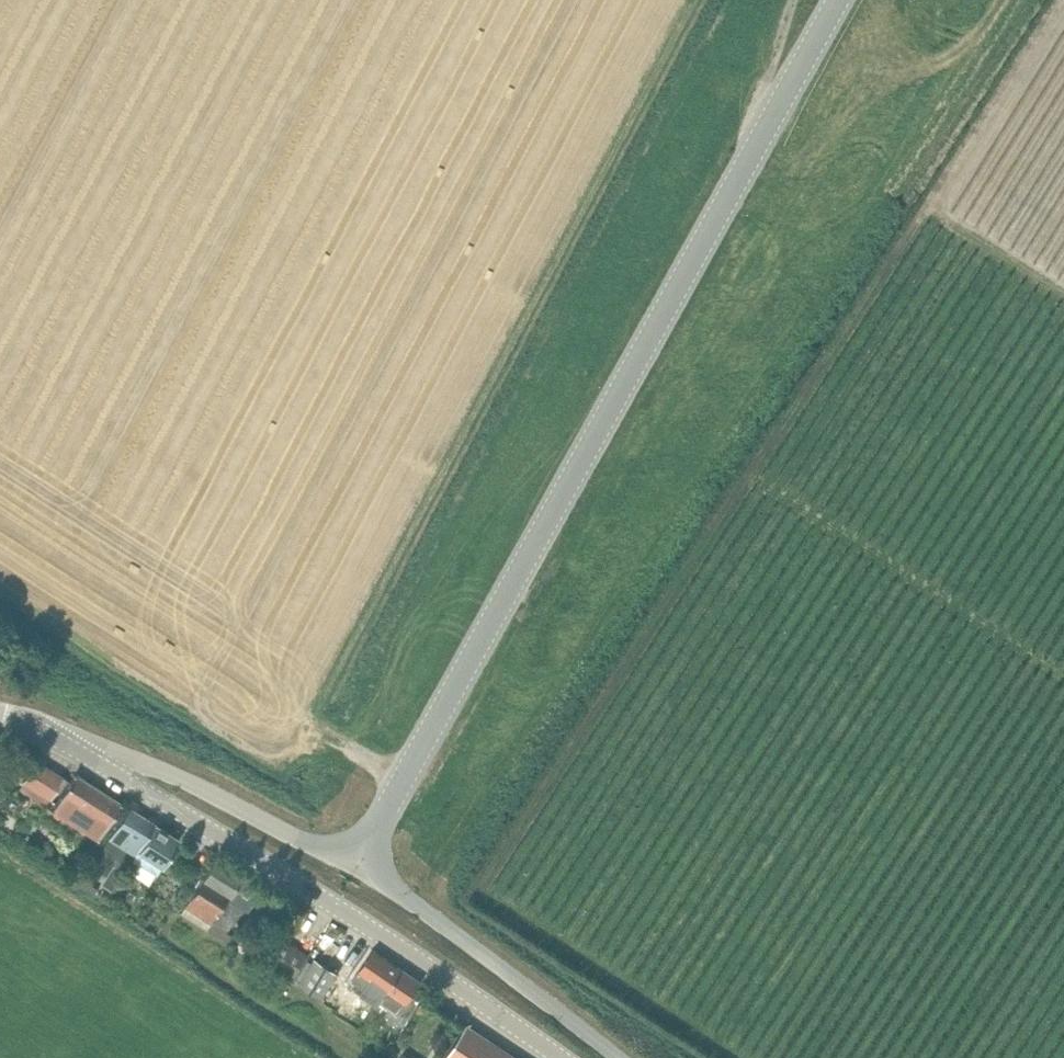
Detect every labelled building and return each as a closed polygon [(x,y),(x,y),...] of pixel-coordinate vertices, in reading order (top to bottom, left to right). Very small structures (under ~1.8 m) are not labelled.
[(51,797),(64,777),(37,760),(25,780),(51,797)] [(64,795),(53,811),(77,827),(98,840),(110,822),(121,803),(76,775),(72,782),(64,795)] [(118,825),(100,855),(101,856),(100,858),(123,873),(124,870),(125,871),(131,862),(123,857),(128,850),(137,856),(134,860),(140,864),(155,875),(157,876),(162,867),(169,857),(180,839),(130,807),(118,825)] [(201,878),(185,903),(211,921),(213,922),(208,928),(221,936),(228,926),(255,886),(242,878),(244,875),(243,875),(216,856),(215,857),(214,860),(201,878)] [(103,882),(102,883),(112,889),(123,873),(100,858),(90,873),(103,882)] [(95,895),(99,889),(84,879),(80,886),(95,895)] [(377,1010),(381,1004),(405,969),(375,949),(374,950),(362,967),(352,981),(361,987),(359,990),(378,1004),(375,1009),(377,1010)] [(336,980),(312,966),(298,987),(323,1001),(336,980)] [(377,1010),(400,1027),(407,1017),(420,998),(413,994),(421,982),(422,981),(405,969),(381,1004),(377,1010)] [(468,1026),(447,1057),(517,1057),(468,1026)]
